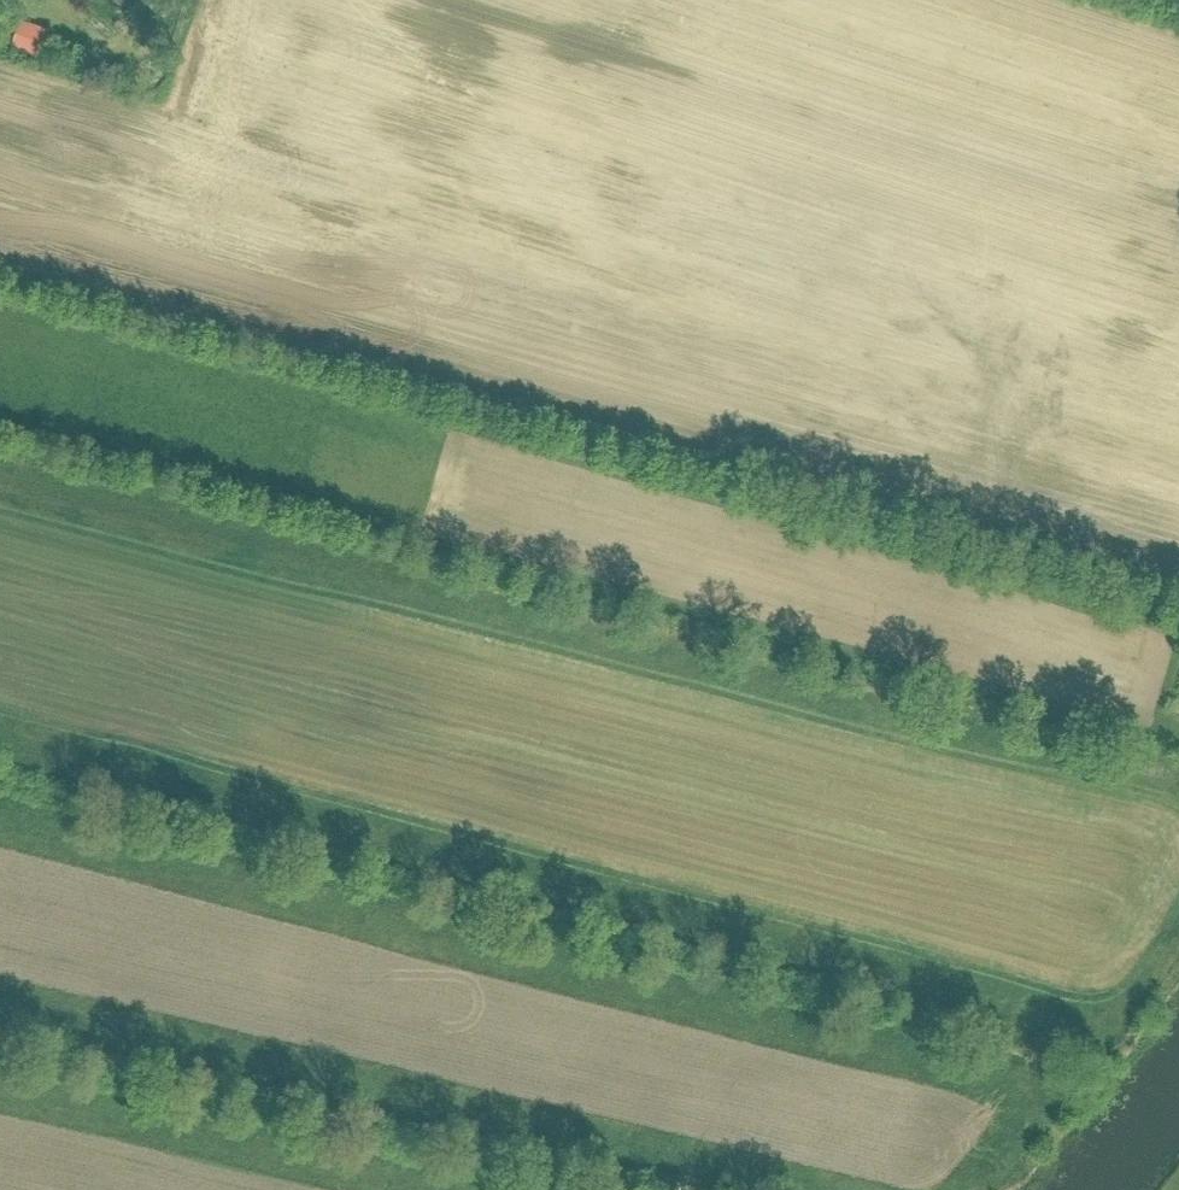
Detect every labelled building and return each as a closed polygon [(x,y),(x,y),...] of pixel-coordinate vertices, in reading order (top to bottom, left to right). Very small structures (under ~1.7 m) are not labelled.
[(26,21),(17,46),(39,54),(48,29),(26,21)]
